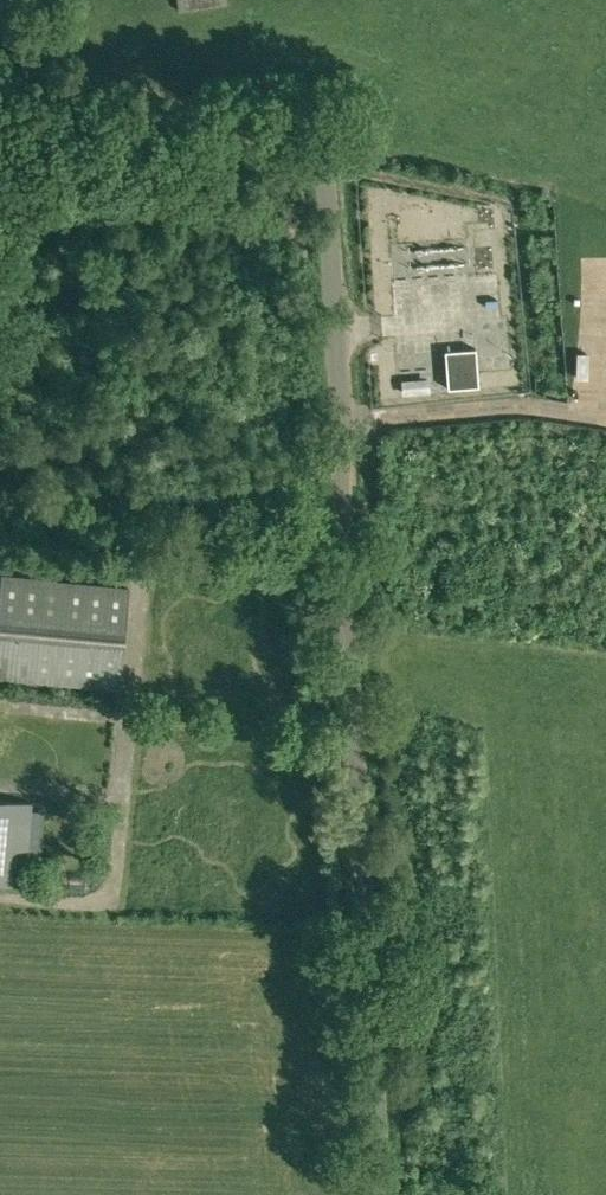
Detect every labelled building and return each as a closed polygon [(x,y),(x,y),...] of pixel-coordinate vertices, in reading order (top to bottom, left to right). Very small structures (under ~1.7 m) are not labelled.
[(179,10),(225,3),(225,0),(177,0),(179,10)] [(479,259),(481,292),(507,291),(506,258),(479,259)] [(492,326),(484,327),(485,340),(509,338),(506,293),(490,294),(492,326)] [(446,350),(448,387),(478,385),(476,348),(446,350)] [(411,399),(437,393),(434,381),(408,387),(411,399)] [(119,686),(130,587),(1,575),(0,588),(0,677),(119,686)] [(25,885),(32,801),(0,798),(0,883),(25,885)] [(250,1077),(247,1094),(260,1096),(263,1080),(250,1077)]
